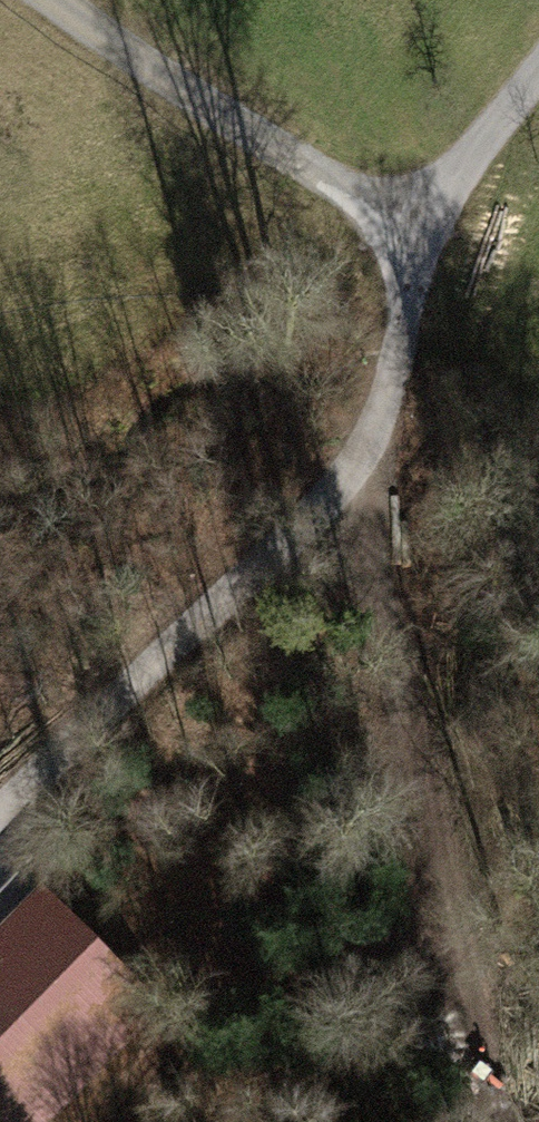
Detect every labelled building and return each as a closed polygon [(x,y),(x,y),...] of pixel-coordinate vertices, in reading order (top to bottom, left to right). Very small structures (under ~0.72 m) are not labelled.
[(0,943),(0,1121),(50,1121),(156,1012),(40,901),(0,943)]
